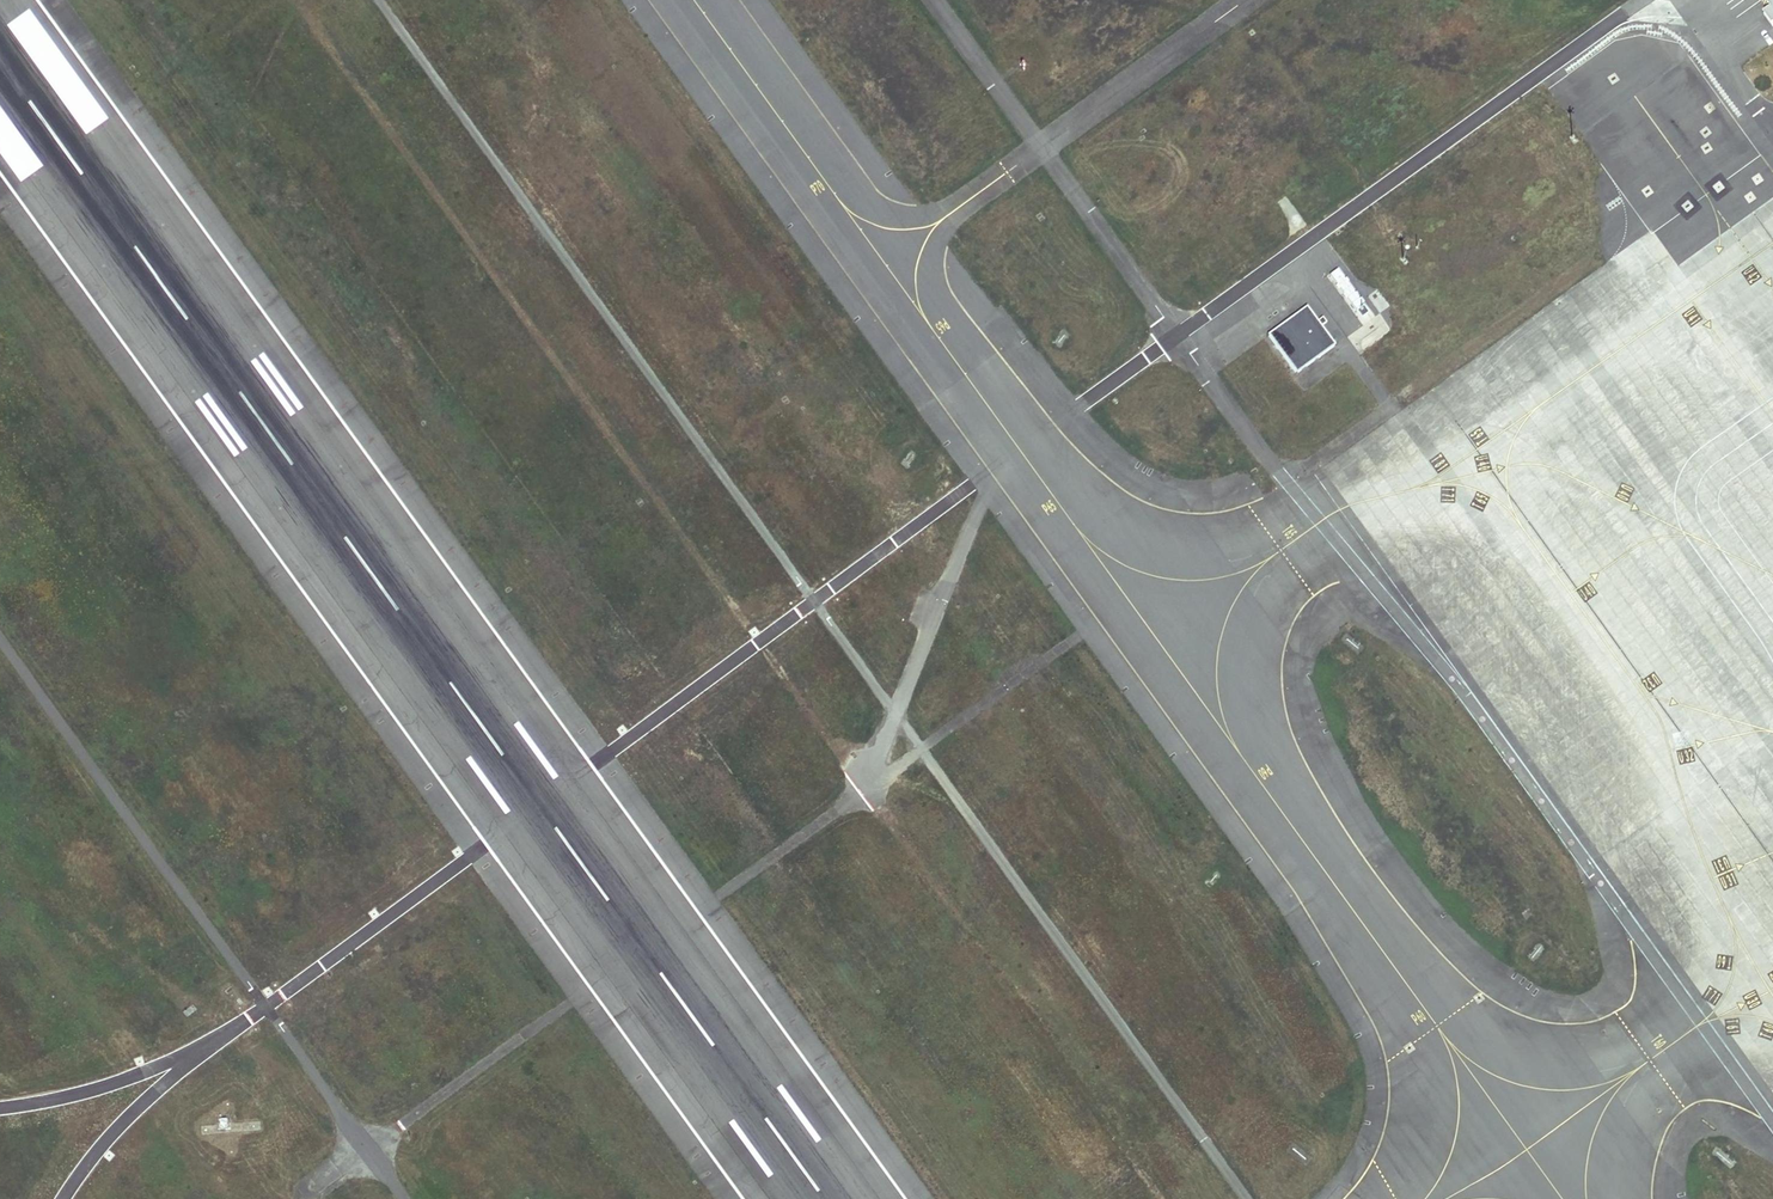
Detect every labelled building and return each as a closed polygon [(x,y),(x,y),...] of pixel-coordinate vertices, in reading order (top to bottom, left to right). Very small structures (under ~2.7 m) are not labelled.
[(1771,9),(1764,14),(1772,26),(1772,0),(1765,0),(1771,9)] [(1296,373),(1335,345),(1307,307),(1268,335),(1296,373)]
